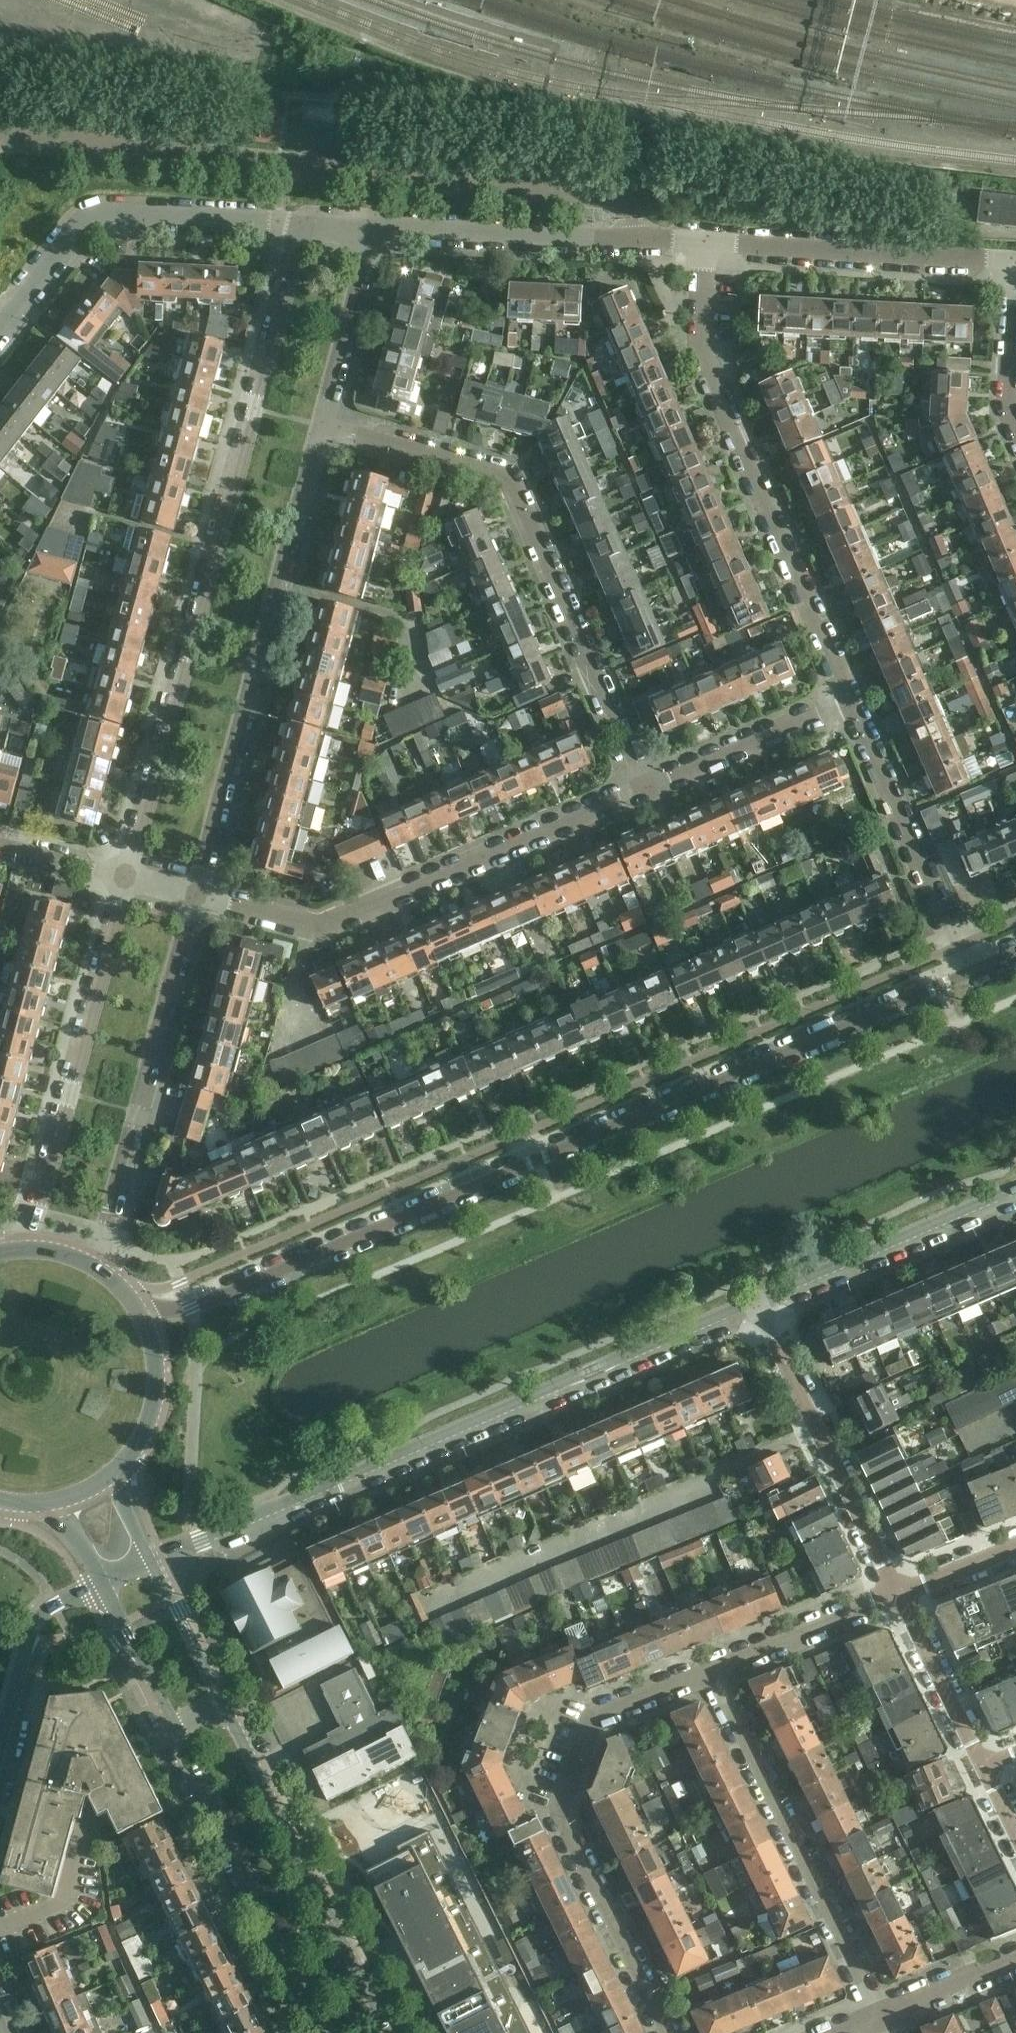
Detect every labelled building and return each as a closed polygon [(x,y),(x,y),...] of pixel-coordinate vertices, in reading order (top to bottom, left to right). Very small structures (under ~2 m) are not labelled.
[(977,223),(1015,228),(1015,197),(980,193),(977,223)] [(163,298),(165,267),(155,267),(155,266),(145,266),(145,267),(141,266),(141,274),(117,273),(134,312),(140,312),(140,296),(163,298)] [(163,298),(187,299),(189,269),(187,269),(187,268),(176,267),(176,268),(165,267),(163,298)] [(189,269),(187,299),(202,300),(202,305),(211,306),(213,270),(202,270),(202,269),(192,268),(192,269),(189,269)] [(211,306),(210,314),(209,324),(206,335),(225,340),(230,319),(221,317),(222,301),(236,301),(236,287),(240,287),(240,275),(237,275),(237,272),(234,271),(234,270),(224,270),(224,271),(213,270),(211,306)] [(399,302),(432,312),(445,315),(451,290),(441,287),(443,279),(442,277),(428,274),(417,271),(415,272),(413,280),(405,278),(404,280),(407,281),(404,294),(401,294),(399,302)] [(81,308),(105,327),(119,308),(131,317),(134,312),(117,273),(102,293),(96,288),(94,291),(93,291),(87,299),(87,300),(81,308)] [(533,321),(535,287),(533,287),(532,285),(524,284),(523,287),(512,286),(510,320),(533,321)] [(533,321),(557,322),(558,289),(557,289),(555,286),(547,286),(545,288),(535,287),(533,321)] [(580,324),(582,290),(580,289),(578,287),(571,287),(569,289),(558,289),(557,322),(580,324)] [(609,333),(640,320),(639,318),(641,316),(637,307),(635,307),(627,290),(617,294),(616,291),(601,291),(601,302),(613,330),(608,332),(609,333)] [(760,333),(784,334),(786,300),(776,300),(773,297),(767,296),(765,299),(761,299),(760,333)] [(784,334),(807,335),(809,301),(799,301),(797,298),(790,298),(787,300),(786,300),(784,334)] [(807,335),(830,337),(832,303),(822,302),(820,299),(813,299),(811,302),(809,301),(807,335)] [(830,337),(853,338),(855,304),(845,303),(843,301),(836,300),(833,303),(832,303),(830,337)] [(393,326),(426,335),(438,338),(445,315),(432,312),(399,302),(399,303),(401,304),(398,318),(395,317),(393,326)] [(853,338),(876,339),(878,305),(877,305),(875,303),(867,302),(865,305),(855,304),(853,338)] [(876,339),(899,340),(901,307),(900,307),(898,304),(890,303),(888,306),(878,305),(876,339)] [(155,305),(154,321),(162,322),(163,306),(155,305)] [(899,340),(923,342),(924,308),(921,305),(913,305),(911,307),(901,307),(899,340)] [(923,342),(946,343),(948,309),(947,309),(944,306),(936,306),(933,308),(924,308),(923,342)] [(948,309),(946,343),(971,344),(973,311),(970,310),(967,308),(959,307),(957,310),(948,309)] [(111,331),(105,327),(81,308),(74,316),(68,324),(68,325),(67,327),(87,343),(79,354),(92,364),(117,383),(125,372),(134,361),(117,348),(109,359),(90,345),(100,334),(105,338),(111,331)] [(505,328),(505,319),(492,318),(491,327),(505,328)] [(644,328),(640,320),(609,333),(618,354),(649,341),(649,339),(650,337),(646,329),(644,328)] [(199,324),(183,323),(182,331),(198,332),(199,324)] [(387,349),(420,357),(429,360),(435,338),(438,339),(438,338),(426,335),(393,326),(393,327),(395,327),(391,341),(389,340),(387,349)] [(493,330),(491,346),(502,347),(503,331),(493,330)] [(508,334),(507,349),(517,349),(517,334),(508,334)] [(192,337),(186,361),(217,369),(220,359),(219,358),(223,345),(192,337)] [(532,337),(531,352),(542,352),(542,337),(532,337)] [(565,341),(556,340),(555,355),(564,355),(565,341)] [(586,340),(579,340),(578,356),(585,356),(591,355),(586,342),(586,340)] [(42,356),(69,378),(81,362),(54,341),(42,356)] [(618,354),(627,376),(659,362),(658,360),(659,358),(656,350),(653,350),(649,341),(618,354)] [(169,345),(153,342),(147,350),(167,355),(169,345)] [(785,347),(784,360),(794,361),(795,347),(785,347)] [(495,354),(475,348),(471,361),(481,364),(483,359),(493,362),(495,354)] [(413,381),(420,357),(387,349),(386,350),(389,350),(385,364),(383,363),(381,372),(413,381)] [(142,357),(164,364),(167,355),(147,350),(142,357)] [(852,351),(843,350),(842,364),(852,364),(852,351)] [(829,353),(820,352),(819,365),(828,365),(829,353)] [(452,354),(449,365),(464,369),(467,358),(452,354)] [(506,355),(504,368),(511,369),(514,357),(506,355)] [(57,393),(69,378),(42,356),(30,372),(57,393)] [(520,371),(522,358),(514,357),(511,369),(520,371)] [(899,370),(914,371),(915,359),(900,358),(899,370)] [(971,373),(972,360),(945,359),(945,371),(971,373)] [(186,361),(180,384),(210,392),(213,381),(214,382),(217,369),(186,361)] [(759,382),(781,373),(782,362),(776,361),(754,370),(759,382)] [(574,367),(554,362),(550,374),(568,380),(574,367)] [(627,376),(636,397),(668,383),(667,381),(668,379),(665,371),(662,371),(659,362),(627,376)] [(599,371),(591,375),(597,389),(605,385),(599,371)] [(45,408),(57,393),(30,372),(18,387),(45,408)] [(413,381),(381,372),(380,373),(383,374),(379,387),(377,387),(374,396),(382,399),(379,410),(412,419),(415,406),(407,404),(413,381)] [(769,407),(769,409),(801,395),(791,373),(760,387),(765,398),(763,399),(767,406),(769,407)] [(829,373),(816,379),(820,387),(832,381),(829,373)] [(933,375),(932,399),(966,400),(967,390),(969,389),(969,380),(968,379),(968,377),(933,375)] [(96,387),(91,395),(101,402),(106,395),(107,395),(112,385),(103,379),(97,388),(96,387)] [(446,379),(444,389),(458,393),(460,383),(446,379)] [(824,396),(836,390),(832,381),(820,387),(824,396)] [(138,387),(123,383),(118,392),(135,397),(138,387)] [(486,388),(466,383),(457,416),(460,417),(462,420),(476,424),(486,388)] [(672,393),(668,383),(636,397),(645,418),(677,405),(676,402),(677,400),(674,393),(672,393)] [(180,384),(173,407),(205,416),(208,405),(207,404),(210,392),(180,384)] [(603,402),(610,398),(605,385),(597,389),(603,402)] [(33,423),(45,408),(18,387),(7,402),(33,423)] [(851,399),(868,400),(868,389),(852,387),(851,399)] [(505,393),(486,388),(476,424),(487,427),(489,425),(496,426),(505,393)] [(875,388),(874,401),(878,401),(885,389),(875,388)] [(908,388),(907,397),(921,398),(921,388),(908,388)] [(114,401),(133,405),(135,397),(118,392),(114,401)] [(524,398),(505,393),(496,426),(500,427),(501,430),(515,434),(524,398)] [(810,416),(801,395),(769,409),(774,418),(772,420),(776,428),(778,428),(779,430),(810,416)] [(524,398),(515,434),(527,437),(530,435),(538,437),(538,438),(550,424),(546,423),(551,406),(551,405),(524,398)] [(79,409),(91,418),(99,408),(87,399),(79,409)] [(933,427),(968,421),(965,416),(965,413),(967,412),(968,404),(966,401),(966,400),(932,399),(931,422),(933,427)] [(33,423),(7,402),(0,410),(0,421),(22,438),(33,423)] [(645,418),(655,439),(686,426),(686,424),(687,422),(684,415),(681,415),(677,405),(645,418)] [(595,406),(585,410),(588,417),(598,413),(595,406)] [(827,420),(838,415),(835,406),(823,411),(827,420)] [(173,407),(167,430),(198,438),(201,428),(202,428),(205,416),(173,407)] [(60,408),(55,415),(69,426),(74,419),(60,408)] [(434,433),(446,436),(451,410),(440,408),(434,433)] [(617,414),(609,417),(615,431),(623,428),(617,414)] [(788,452),(819,438),(810,416),(779,430),(783,440),(782,441),(785,449),(787,450),(788,452)] [(551,423),(550,424),(538,438),(541,443),(540,445),(544,456),(577,441),(586,437),(580,424),(571,427),(566,417),(551,423)] [(919,419),(906,421),(907,430),(920,428),(919,419)] [(22,438),(0,421),(0,445),(10,453),(22,438)] [(943,452),(975,439),(974,437),(976,435),(972,427),(970,427),(968,421),(933,427),(943,452)] [(118,430),(102,426),(98,436),(114,440),(118,430)] [(655,439),(664,461),(695,447),(694,445),(696,443),(692,435),(690,435),(686,426),(655,439)] [(621,444),(629,441),(623,428),(615,431),(621,444)] [(909,440),(922,438),(920,428),(907,430),(909,440)] [(167,430),(161,453),(193,461),(196,450),(195,450),(198,438),(167,430)] [(71,433),(62,444),(76,455),(84,444),(71,433)] [(873,435),(861,440),(865,449),(877,444),(873,435)] [(93,446),(111,449),(114,440),(98,436),(93,446)] [(585,459),(577,441),(544,456),(550,470),(552,470),(553,473),(585,459)] [(612,441),(600,446),(602,452),(614,447),(612,441)] [(796,469),(799,478),(831,464),(821,443),(790,456),(791,459),(790,461),(794,469),(796,469)] [(955,479),(985,465),(985,464),(987,462),(984,454),(980,453),(976,443),(946,456),(955,479)] [(43,444),(37,451),(49,460),(58,468),(64,460),(43,444)] [(869,459),(881,454),(877,444),(865,449),(869,459)] [(10,453),(0,445),(0,466),(10,453)] [(606,461),(618,456),(614,447),(602,452),(606,461)] [(664,461),(673,482),(704,468),(703,466),(705,464),(702,457),(699,456),(695,447),(664,461)] [(161,453),(155,476),(185,484),(188,474),(189,474),(193,461),(161,453)] [(636,456),(628,460),(634,473),(642,470),(636,456)] [(593,478),(585,459),(553,473),(555,477),(554,480),(560,492),(593,478)] [(49,460),(42,468),(62,483),(68,475),(58,468),(49,460)] [(114,479),(101,476),(103,468),(79,462),(71,477),(82,481),(112,489),(114,479)] [(799,478),(800,480),(799,482),(803,490),(805,490),(808,499),(840,485),(831,464),(799,478)] [(955,479),(964,500),(995,487),(994,486),(996,484),(993,475),(990,475),(985,465),(955,479)] [(890,476),(887,467),(881,469),(884,479),(890,476)] [(673,482),(682,504),(714,490),(713,488),(714,486),(711,478),(709,478),(704,468),(673,482)] [(640,487),(648,484),(642,470),(634,473),(640,487)] [(913,471),(901,476),(906,486),(917,481),(913,471)] [(351,496),(350,501),(385,511),(389,494),(405,498),(407,489),(387,484),(388,482),(357,474),(354,485),(351,484),(348,496),(351,496)] [(155,476),(149,499),(180,508),(183,497),(182,496),(185,484),(155,476)] [(76,504),(82,481),(71,477),(60,499),(76,504)] [(629,477),(616,482),(618,488),(631,483),(629,477)] [(601,496),(593,478),(560,492),(565,505),(568,506),(570,510),(601,496)] [(891,479),(879,484),(882,492),(894,486),(891,479)] [(82,481),(76,504),(91,508),(91,506),(96,507),(98,498),(93,497),(94,494),(110,497),(112,489),(82,481)] [(46,482),(41,487),(42,493),(51,500),(58,491),(46,482)] [(622,498),(634,493),(631,483),(618,488),(622,498)] [(849,506),(840,485),(808,499),(810,502),(809,504),(812,512),(814,512),(818,520),(849,506)] [(887,502),(899,497),(894,486),(882,492),(883,493),(883,492),(887,502)] [(964,500),(973,521),(1004,508),(1003,506),(1005,505),(1002,497),(999,496),(995,487),(964,500)] [(682,504),(691,525),(723,511),(723,510),(724,508),(720,500),(718,500),(714,490),(682,504)] [(414,518),(426,521),(433,495),(421,492),(414,518)] [(914,507),(926,502),(922,493),(910,498),(914,507)] [(437,496),(430,521),(442,524),(448,498),(437,496)] [(609,515),(601,496),(570,510),(572,515),(571,517),(576,529),(609,515)] [(34,497),(25,509),(42,522),(51,510),(34,497)] [(142,523),(173,531),(176,520),(177,520),(180,508),(149,499),(142,523)] [(651,500),(643,504),(649,518),(657,514),(651,500)] [(379,534),(385,511),(350,501),(348,508),(345,507),(342,519),(345,520),(344,524),(379,534)] [(858,528),(849,506),(818,520),(819,523),(818,525),(821,533),(823,533),(827,541),(858,528)] [(973,521),(983,542),(1013,529),(1013,528),(1015,526),(1011,518),(1008,517),(1004,508),(973,521)] [(453,547),(456,545),(487,532),(483,523),(486,522),(482,512),(478,513),(477,511),(451,522),(457,535),(449,539),(453,547)] [(727,521),(723,511),(691,525),(700,545),(732,532),(732,531),(733,529),(729,521),(727,521)] [(643,513),(631,519),(635,526),(647,521),(643,513)] [(664,530),(657,514),(649,518),(657,534),(664,530)] [(617,534),(609,515),(576,529),(581,542),(584,543),(586,547),(617,534)] [(929,515),(918,520),(927,541),(938,536),(929,515)] [(638,534),(650,529),(647,521),(635,526),(638,534)] [(910,521),(898,526),(901,534),(913,529),(910,521)] [(23,524),(17,531),(25,537),(33,544),(39,536),(23,524)] [(373,558),(379,534),(344,524),(342,531),(339,530),(336,542),(338,543),(337,547),(373,558)] [(424,530),(409,527),(406,542),(420,546),(424,530)] [(827,541),(828,544),(827,546),(830,554),(833,554),(835,561),(835,563),(867,549),(858,528),(827,541)] [(48,573),(59,533),(46,529),(35,551),(28,567),(48,573)] [(905,544),(917,539),(913,529),(901,534),(905,544)] [(992,563),(1015,553),(1015,536),(1013,529),(983,542),(992,563)] [(140,531),(134,555),(165,563),(168,552),(171,539),(140,531)] [(104,536),(89,532),(87,542),(102,546),(104,536)] [(469,565),(496,554),(495,551),(499,550),(494,540),(491,542),(487,532),(456,545),(460,554),(464,553),(469,565)] [(700,545),(710,567),(741,553),(741,552),(742,550),(739,542),(736,542),(732,532),(700,545)] [(59,533),(48,573),(60,576),(71,536),(59,533)] [(625,552),(617,534),(586,547),(588,551),(587,554),(592,567),(625,552)] [(71,536),(60,576),(73,580),(77,562),(83,539),(71,536)] [(941,539),(940,540),(938,536),(927,541),(936,560),(948,555),(941,539)] [(25,537),(19,545),(29,553),(35,545),(33,544),(25,537)] [(85,550),(100,554),(102,546),(87,542),(85,550)] [(404,548),(418,552),(420,546),(406,542),(404,548)] [(430,557),(441,552),(438,544),(424,550),(421,561),(430,557)] [(366,581),(373,558),(337,547),(336,554),(333,553),(330,566),(333,566),(331,571),(366,581)] [(658,547),(646,552),(651,563),(663,558),(658,547)] [(876,570),(867,549),(835,563),(835,564),(840,575),(842,576),(845,584),(876,570)] [(441,552),(430,557),(435,565),(446,561),(441,552)] [(633,571),(625,552),(592,567),(597,578),(600,580),(602,584),(633,571)] [(710,567),(719,588),(750,574),(750,573),(751,571),(748,564),(746,564),(741,553),(710,567)] [(911,558),(919,576),(931,571),(923,553),(911,558)] [(1001,585),(1015,578),(1015,553),(992,563),(1001,585)] [(16,554),(10,562),(20,570),(26,562),(16,554)] [(496,554),(469,565),(475,578),(471,579),(474,588),(505,574),(501,565),(504,564),(500,554),(497,555),(496,554)] [(134,555),(127,578),(158,586),(161,575),(162,576),(165,563),(134,555)] [(951,567),(947,557),(938,562),(942,571),(951,567)] [(654,571),(666,566),(663,558),(651,563),(654,571)] [(693,573),(692,573),(686,559),(674,564),(680,579),(693,574),(693,573)] [(2,586),(11,575),(0,567),(0,584),(2,586)] [(854,604),(885,591),(900,585),(896,577),(882,583),(876,570),(845,584),(846,586),(845,588),(848,596),(851,596),(854,604)] [(366,581),(331,571),(329,577),(327,577),(324,589),(327,590),(326,592),(361,601),(366,581)] [(641,589),(633,571),(602,584),(604,589),(602,591),(608,603),(641,589)] [(482,595),(488,607),(514,595),(514,594),(517,592),(513,583),(510,585),(505,574),(474,588),(478,596),(482,595)] [(683,587),(696,581),(693,574),(680,579),(683,587)] [(719,588),(728,610),(760,596),(759,594),(760,593),(757,585),(755,585),(750,574),(719,588)] [(92,581),(77,577),(74,588),(90,592),(92,581)] [(127,578),(121,601),(153,609),(156,598),(155,598),(158,586),(127,578)] [(1010,606),(1015,603),(1015,578),(1001,585),(1010,606)] [(942,586),(943,588),(944,591),(951,606),(952,606),(951,605),(964,600),(956,580),(942,586)] [(436,582),(423,587),(424,599),(439,593),(436,582)] [(72,597),(87,601),(90,592),(74,588),(72,597)] [(676,588),(664,592),(667,600),(678,595),(676,588)] [(907,609),(928,601),(927,598),(944,591),(943,588),(928,594),(926,590),(903,600),(907,609)] [(649,608),(641,589),(608,603),(614,616),(616,617),(618,621),(649,608)] [(407,592),(408,602),(410,615),(422,614),(419,591),(407,592)] [(895,612),(885,591),(854,604),(856,608),(854,610),(858,618),(860,618),(864,626),(895,612)] [(928,601),(935,617),(953,610),(951,606),(944,591),(927,598),(928,601)] [(463,592),(451,598),(455,608),(468,602),(463,592)] [(488,607),(489,610),(493,619),(489,621),(493,630),(523,616),(519,607),(523,606),(518,596),(515,597),(514,595),(488,607)] [(670,608),(682,603),(678,595),(667,600),(670,608)] [(737,631),(769,617),(768,616),(770,614),(766,607),(764,607),(760,596),(728,610),(737,631)] [(121,601),(115,624),(145,632),(148,621),(149,622),(153,609),(121,601)] [(966,601),(952,607),(952,606),(951,606),(953,610),(956,619),(971,612),(966,601)] [(352,637),(359,613),(322,603),(319,614),(316,613),(313,624),(316,625),(315,627),(352,637)] [(704,603),(692,608),(698,622),(710,617),(704,603)] [(656,625),(649,608),(618,621),(620,625),(618,627),(624,639),(656,625)] [(66,618),(81,622),(83,616),(68,612),(66,618)] [(904,633),(895,612),(864,626),(865,629),(864,631),(867,639),(869,639),(873,647),(904,633)] [(942,629),(954,624),(950,615),(938,620),(942,629)] [(426,622),(427,633),(445,625),(442,616),(426,622)] [(506,649),(533,638),(532,636),(535,634),(531,625),(528,626),(523,616),(493,630),(497,638),(501,637),(506,649)] [(719,639),(710,617),(698,622),(704,636),(703,637),(706,645),(713,642),(719,639)] [(978,620),(965,625),(974,647),(986,641),(978,620)] [(674,631),(678,639),(698,631),(694,623),(674,631)] [(78,627),(64,624),(62,634),(76,638),(78,627)] [(115,624),(109,647),(140,655),(143,644),(142,644),(145,632),(115,624)] [(665,645),(656,625),(624,639),(630,653),(632,653),(634,658),(665,645)] [(762,625),(748,630),(751,638),(765,633),(762,625)] [(346,661),(352,637),(315,627),(313,636),(310,636),(307,648),(310,649),(309,651),(346,661)] [(445,628),(426,636),(429,657),(453,647),(445,628)] [(399,635),(378,629),(374,643),(396,649),(399,635)] [(741,639),(738,631),(725,637),(729,644),(741,639)] [(913,655),(904,633),(873,647),(874,650),(873,652),(876,660),(879,660),(882,668),(913,655)] [(60,642),(74,645),(76,638),(62,634),(60,642)] [(719,639),(713,642),(716,650),(729,644),(725,637),(719,639)] [(959,637),(948,642),(956,661),(967,656),(959,637)] [(534,640),(533,638),(506,649),(512,662),(508,663),(511,672),(542,659),(538,649),(541,648),(537,638),(534,640)] [(693,647),(690,640),(678,645),(681,652),(693,647)] [(978,656),(990,651),(986,641),(974,647),(978,656)] [(371,655),(393,661),(396,649),(374,643),(371,655)] [(665,650),(665,649),(657,653),(663,667),(671,663),(667,654),(679,649),(680,652),(681,652),(678,645),(665,650)] [(772,686),(782,682),(784,684),(791,681),(791,678),(795,677),(781,646),(759,655),(767,675),(772,686)] [(133,678),(134,675),(136,667),(137,667),(140,655),(109,647),(102,670),(123,675),(133,678)] [(340,683),(342,675),(346,661),(309,651),(307,660),(304,659),(301,671),(304,671),(303,674),(340,683)] [(891,690),(922,676),(932,671),(924,652),(914,657),(913,655),(882,668),(883,671),(882,673),(886,683),(888,683),(891,690)] [(630,664),(636,678),(663,667),(657,653),(630,664)] [(751,695),(760,691),(762,693),(769,690),(769,688),(772,686),(767,675),(759,655),(737,664),(742,675),(751,695)] [(964,679),(976,674),(969,656),(968,657),(967,656),(956,661),(964,679)] [(453,659),(433,668),(437,678),(457,670),(453,659)] [(542,659),(511,672),(515,681),(519,679),(527,697),(530,705),(549,697),(543,685),(552,681),(551,679),(554,677),(549,667),(547,669),(542,659)] [(988,677),(999,672),(996,663),(984,668),(988,677)] [(729,705),(730,704),(739,700),(741,702),(748,699),(748,697),(751,695),(742,675),(737,664),(717,673),(729,705)] [(486,683),(497,678),(494,669),(482,674),(486,683)] [(67,674),(52,670),(49,681),(65,684),(67,674)] [(102,670),(96,693),(128,701),(131,690),(130,690),(133,678),(123,675),(102,670)] [(439,694),(463,683),(457,670),(437,678),(437,679),(435,680),(439,694)] [(717,673),(694,682),(708,714),(717,710),(718,711),(726,708),(726,706),(729,705),(717,673)] [(333,707),(340,683),(303,674),(300,683),(297,682),(295,694),(297,695),(297,697),(333,707)] [(932,698),(922,676),(891,690),(892,692),(890,694),(894,702),(897,702),(901,711),(932,698)] [(387,682),(365,677),(362,689),(383,695),(387,682)] [(497,678),(486,683),(490,693),(501,687),(497,678)] [(978,679),(965,684),(974,705),(987,699),(978,679)] [(7,690),(18,705),(29,697),(17,682),(7,690)] [(694,682),(673,691),(686,723),(696,719),(697,720),(705,717),(705,715),(708,714),(694,682)] [(997,698),(1009,692),(1004,684),(993,689),(997,698)] [(359,701),(380,707),(383,695),(362,689),(359,701)] [(448,700),(480,712),(475,689),(448,700)] [(649,698),(634,704),(643,725),(658,719),(664,733),(668,731),(669,732),(676,729),(676,727),(686,723),(673,691),(651,701),(649,698)] [(128,701),(96,693),(90,716),(121,725),(124,713),(125,713),(128,701)] [(77,704),(40,695),(37,707),(75,716),(77,704)] [(424,700),(433,722),(445,717),(435,695),(424,700)] [(556,743),(568,773),(581,767),(582,768),(592,764),(578,733),(577,734),(572,720),(570,721),(566,710),(567,709),(561,695),(540,703),(547,718),(556,714),(566,739),(556,743)] [(333,707),(297,697),(294,706),(292,705),(288,717),(291,718),(290,720),(327,731),(333,707)] [(941,719),(932,698),(901,711),(901,713),(899,715),(903,723),(906,723),(910,733),(941,719)] [(974,706),(975,705),(984,725),(996,720),(987,699),(974,705),(974,706)] [(413,704),(422,727),(433,722),(424,700),(413,704)] [(422,727),(413,704),(402,709),(411,731),(422,727)] [(391,714),(400,736),(411,731),(402,709),(391,714)] [(530,725),(524,710),(517,713),(523,727),(530,725)] [(507,717),(512,731),(523,727),(517,713),(507,717)] [(400,736),(391,714),(383,717),(393,739),(400,736)] [(83,718),(74,751),(111,761),(120,728),(83,718)] [(8,733),(11,720),(4,719),(1,731),(8,733)] [(950,740),(941,719),(910,733),(910,734),(909,736),(912,744),(915,745),(919,754),(950,740)] [(11,720),(8,733),(15,735),(19,722),(11,720)] [(442,722),(424,730),(429,741),(447,734),(442,722)] [(37,723),(32,739),(44,743),(48,726),(37,723)] [(283,748),(319,758),(325,735),(289,725),(288,727),(286,727),(282,738),(285,739),(283,748)] [(487,743),(481,728),(473,732),(479,746),(487,743)] [(463,736),(469,750),(479,746),(473,732),(463,736)] [(1000,734),(989,739),(993,748),(1004,743),(1000,734)] [(920,755),(918,758),(921,765),(924,766),(926,769),(923,770),(925,775),(928,774),(928,775),(959,761),(972,756),(963,735),(950,740),(919,754),(920,755)] [(361,742),(358,752),(373,756),(376,746),(361,742)] [(556,743),(534,753),(547,783),(556,779),(556,778),(568,773),(556,743)] [(993,748),(991,749),(995,757),(1008,752),(1004,743),(993,748)] [(313,782),(319,758),(283,748),(282,750),(279,749),(276,762),(279,762),(276,772),(313,782)] [(102,794),(111,761),(74,751),(65,784),(102,794)] [(386,751),(380,758),(391,783),(398,779),(386,751)] [(420,754),(426,769),(435,765),(429,751),(420,754)] [(534,753),(512,762),(525,791),(538,786),(538,787),(547,783),(534,753)] [(809,764),(823,797),(845,788),(830,754),(828,755),(826,754),(819,757),(818,759),(809,764)] [(0,764),(0,804),(9,806),(21,762),(2,756),(0,764)] [(39,761),(28,758),(24,772),(35,775),(35,776),(48,780),(51,771),(38,767),(39,761)] [(380,758),(373,766),(381,787),(391,783),(380,758)] [(959,761),(928,775),(929,776),(927,778),(930,786),(934,787),(935,790),(932,792),(934,796),(937,795),(938,797),(969,784),(959,761)] [(512,762),(490,772),(503,803),(512,799),(512,797),(525,791),(512,762)] [(802,806),(823,797),(809,764),(807,764),(805,763),(797,767),(797,769),(787,773),(802,806)] [(353,767),(347,789),(358,792),(364,770),(353,767)] [(1000,775),(1005,787),(1015,782),(1015,768),(1000,775)] [(15,806),(29,810),(35,785),(33,785),(35,776),(35,775),(24,772),(15,806)] [(307,805),(313,782),(276,772),(276,773),(273,773),(270,785),(273,786),(270,795),(307,805)] [(490,772),(468,781),(481,811),(494,805),(494,806),(503,803),(490,772)] [(780,816),(802,806),(787,773),(786,773),(784,772),(776,776),(775,778),(766,782),(780,816)] [(1002,793),(997,780),(980,787),(985,800),(1002,793)] [(460,821),(469,818),(468,816),(481,811),(468,781),(446,790),(460,821)] [(760,824),(780,816),(766,782),(765,782),(763,781),(755,785),(754,787),(745,791),(760,824)] [(102,794),(65,784),(56,817),(93,828),(102,794)] [(961,795),(967,808),(985,800),(980,787),(961,795)] [(446,790),(425,800),(437,829),(451,824),(451,825),(460,821),(446,790)] [(739,834),(760,824),(745,791),(744,792),(742,790),(734,794),(734,796),(724,800),(739,834)] [(267,796),(264,808),(267,809),(264,819),(300,829),(311,832),(317,807),(307,805),(270,795),(270,797),(267,796)] [(425,800),(403,809),(416,840),(425,836),(425,835),(437,829),(425,800)] [(717,843),(739,834),(724,800),(722,801),(720,800),(713,803),(712,805),(703,809),(717,843)] [(364,811),(353,808),(351,816),(362,819),(364,811)] [(416,840),(403,809),(380,819),(394,850),(395,849),(394,848),(407,843),(407,844),(416,840)] [(696,852),(717,843),(703,809),(701,810),(699,809),(691,812),(691,814),(682,818),(696,852)] [(878,824),(874,813),(836,829),(841,839),(878,824)] [(348,830),(359,833),(362,819),(351,816),(348,830)] [(675,861),(696,852),(682,818),(680,819),(678,818),(670,821),(670,823),(661,827),(675,861)] [(996,826),(1010,859),(1015,856),(1015,818),(996,826)] [(294,852),(300,829),(264,819),(263,821),(260,820),(257,833),(260,833),(258,842),(294,852)] [(990,867),(976,835),(966,839),(958,822),(948,826),(970,880),(988,872),(988,868),(990,867)] [(996,826),(976,835),(990,867),(999,864),(1002,866),(1009,863),(1009,859),(1010,859),(996,826)] [(654,870),(675,861),(661,827),(659,828),(657,827),(649,830),(649,833),(640,836),(654,870)] [(821,835),(825,846),(841,839),(836,829),(821,835)] [(368,834),(377,856),(388,852),(378,830),(368,834)] [(885,835),(883,830),(875,834),(879,845),(888,842),(885,835)] [(368,834),(356,839),(366,861),(377,856),(368,834)] [(632,879),(654,870),(640,836),(637,838),(635,836),(627,840),(627,842),(618,846),(632,879)] [(356,839),(346,844),(356,866),(366,861),(356,839)] [(294,852),(258,842),(257,844),(254,844),(251,855),(254,856),(251,865),(283,874),(283,873),(302,878),(304,868),(291,865),(294,852)] [(814,851),(810,843),(795,850),(798,858),(814,851)] [(345,870),(356,866),(346,844),(335,848),(345,870)] [(592,857),(607,891),(629,881),(614,848),(613,848),(611,847),(603,850),(603,853),(592,857)] [(834,851),(836,855),(837,855),(842,866),(850,863),(843,847),(834,851)] [(780,856),(783,864),(798,858),(795,850),(780,856)] [(860,886),(874,917),(876,916),(879,919),(885,916),(886,912),(896,908),(873,855),(864,859),(873,880),(860,886)] [(610,899),(607,891),(592,857),(591,858),(591,857),(589,856),(582,859),(582,862),(572,866),(586,900),(590,908),(610,899)] [(761,859),(751,864),(756,876),(766,871),(761,859)] [(812,867),(809,861),(800,865),(805,878),(811,875),(812,867)] [(565,909),(586,900),(572,866),(570,867),(568,865),(561,868),(561,871),(550,875),(565,909)] [(779,873),(784,886),(805,878),(800,865),(779,873)] [(738,870),(730,873),(735,885),(743,882),(738,870)] [(776,886),(771,873),(756,880),(761,892),(776,886)] [(543,918),(565,909),(550,875),(549,876),(546,875),(540,878),(539,880),(529,884),(543,918)] [(742,886),(747,898),(761,892),(756,880),(742,886)] [(56,881),(52,895),(71,900),(75,886),(56,881)] [(724,890),(720,881),(710,885),(714,894),(724,890)] [(523,927),(543,918),(529,884),(528,885),(528,884),(526,883),(520,886),(520,888),(508,893),(523,927)] [(710,885),(699,888),(704,898),(714,894),(710,885)] [(860,886),(839,895),(853,927),(855,925),(858,928),(864,925),(864,921),(874,917),(860,886)] [(702,899),(697,890),(690,893),(694,903),(702,899)] [(689,893),(688,891),(667,901),(672,912),(694,903),(690,893),(689,893)] [(501,936),(523,927),(508,893),(508,894),(505,892),(497,896),(497,898),(487,903),(501,936)] [(736,892),(714,902),(720,914),(741,904),(736,892)] [(839,895),(817,904),(831,936),(833,935),(837,937),(843,935),(843,931),(853,927),(839,895)] [(29,920),(64,930),(64,927),(67,927),(69,919),(67,917),(70,906),(35,897),(29,920)] [(651,922),(672,912),(667,901),(646,910),(651,922)] [(480,946),(501,936),(487,903),(486,903),(483,902),(476,905),(475,907),(466,912),(480,946)] [(693,910),(694,912),(693,912),(696,919),(713,912),(709,904),(693,910)] [(817,904),(796,913),(810,945),(812,944),(815,946),(821,944),(822,940),(831,936),(817,904)] [(459,955),(480,946),(466,912),(464,912),(462,911),(454,914),(454,917),(444,921),(459,955)] [(682,917),(685,924),(696,919),(693,912),(682,917)] [(796,913),(774,923),(788,954),(790,953),(794,956),(800,953),(800,949),(810,945),(796,913)] [(642,925),(638,916),(621,924),(625,933),(636,928),(635,927),(642,925)] [(29,920),(22,943),(57,952),(58,949),(61,949),(63,941),(61,939),(64,930),(29,920)] [(438,964),(459,955),(444,921),(441,920),(433,923),(432,926),(424,930),(438,964)] [(596,924),(600,933),(600,932),(604,942),(625,933),(621,924),(608,929),(605,920),(596,924)] [(650,929),(654,938),(671,931),(667,922),(650,929)] [(774,923),(753,932),(767,964),(769,962),(773,965),(778,962),(778,959),(788,954),(774,923)] [(417,973),(438,964),(424,930),(423,930),(420,929),(412,932),(412,935),(402,939),(417,973)] [(600,932),(600,933),(579,941),(583,951),(604,942),(600,932)] [(753,932),(732,941),(746,973),(748,972),(751,974),(756,972),(756,968),(767,964),(753,932)] [(648,933),(637,937),(640,945),(651,940),(648,933)] [(225,961),(222,971),(258,980),(264,956),(282,961),(285,949),(242,938),(239,950),(229,947),(228,950),(226,950),(223,959),(225,961)] [(396,982),(417,973),(402,939),(401,939),(399,938),(391,941),(391,944),(381,948),(396,982)] [(627,951),(622,940),(613,944),(617,955),(627,951)] [(558,950),(562,959),(583,951),(579,941),(558,950)] [(732,941),(710,950),(724,982),(726,981),(730,983),(735,981),(736,977),(746,973),(732,941)] [(55,961),(57,952),(22,943),(17,965),(52,975),(52,971),(55,970),(57,963),(55,961)] [(375,991),(396,982),(381,948),(378,947),(370,950),(370,953),(360,957),(375,991)] [(710,950),(689,959),(703,991),(705,990),(708,992),(714,990),(714,986),(724,982),(710,950)] [(593,951),(579,957),(585,971),(599,966),(593,951)] [(558,962),(554,953),(537,960),(541,969),(558,962)] [(375,991),(360,957),(357,956),(349,959),(349,962),(339,966),(354,1000),(375,991)] [(703,991),(689,959),(667,969),(681,1001),(684,999),(687,1002),(693,999),(693,995),(703,991)] [(537,960),(515,969),(519,978),(541,969),(537,960)] [(583,969),(579,962),(557,971),(560,978),(583,969)] [(17,965),(11,988),(46,997),(46,993),(49,993),(51,986),(49,984),(52,975),(17,965)] [(322,975),(311,980),(319,999),(324,1010),(348,999),(335,969),(332,971),(330,970),(322,973),(322,975)] [(515,969),(494,978),(497,987),(519,978),(515,969)] [(639,979),(654,1013),(656,1012),(658,1014),(667,1010),(667,1007),(677,1003),(662,969),(639,979)] [(251,1004),(258,980),(222,971),(222,973),(219,973),(217,983),(219,984),(216,995),(251,1004)] [(482,983),(483,985),(474,989),(477,996),(497,987),(494,978),(482,983)] [(512,988),(512,990),(511,990),(514,997),(515,997),(516,999),(538,990),(534,979),(512,988)] [(639,979),(617,989),(632,1023),(634,1022),(636,1023),(644,1020),(644,1017),(654,1013),(639,979)] [(319,999),(311,980),(301,984),(309,1004),(319,999)] [(282,997),(284,988),(273,985),(271,994),(282,997)] [(11,988),(5,1010),(40,1019),(40,1016),(43,1015),(45,1008),(43,1006),(46,997),(11,988)] [(617,989),(595,998),(610,1032),(612,1031),(614,1033),(622,1030),(622,1027),(632,1023),(617,989)] [(511,990),(490,1000),(493,1006),(514,997),(511,990)] [(467,1000),(463,992),(453,997),(456,1005),(467,1000)] [(245,1027),(251,1004),(216,995),(216,996),(213,996),(211,1006),(213,1008),(210,1018),(245,1027)] [(440,1002),(444,1010),(456,1005),(453,997),(440,1002)] [(595,998),(573,1008),(587,1042),(589,1041),(591,1043),(600,1039),(600,1036),(610,1032),(595,998)] [(478,1005),(481,1012),(493,1006),(490,1000),(478,1005)] [(573,1008),(550,1017),(565,1051),(567,1051),(569,1052),(577,1049),(577,1046),(587,1042),(573,1008)] [(468,1009),(457,1015),(461,1022),(472,1017),(468,1009)] [(0,1028),(0,1032),(34,1042),(34,1039),(37,1038),(39,1029),(37,1028),(40,1019),(5,1010),(0,1028)] [(424,1020),(421,1011),(411,1015),(414,1024),(424,1020)] [(411,1015),(389,1024),(393,1033),(414,1024),(411,1015)] [(550,1017),(528,1027),(543,1061),(544,1060),(547,1062),(555,1058),(555,1056),(565,1051),(550,1017)] [(239,1050),(245,1027),(210,1018),(210,1019),(207,1019),(204,1029),(206,1031),(204,1041),(239,1050)] [(445,1018),(433,1024),(437,1032),(449,1027),(445,1018)] [(274,1025),(262,1022),(260,1031),(272,1034),(274,1025)] [(383,1025),(366,1032),(371,1044),(393,1034),(393,1033),(389,1024),(384,1026),(383,1025)] [(335,1035),(345,1059),(369,1048),(359,1025),(335,1035)] [(528,1027),(506,1036),(521,1071),(522,1070),(524,1072),(532,1068),(532,1066),(543,1061),(528,1027)] [(423,1028),(411,1034),(415,1044),(427,1038),(423,1028)] [(28,1064),(28,1061),(31,1060),(33,1052),(31,1050),(34,1042),(0,1032),(0,1056),(28,1064)] [(345,1059),(335,1035),(279,1059),(269,1063),(276,1088),(345,1059)] [(506,1036),(484,1046),(499,1080),(500,1080),(502,1081),(511,1077),(511,1075),(521,1071),(506,1036)] [(401,1039),(390,1043),(394,1051),(405,1046),(401,1039)] [(233,1074),(239,1050),(204,1041),(203,1043),(201,1043),(198,1053),(200,1055),(197,1065),(233,1074)] [(484,1046),(462,1056),(476,1090),(477,1089),(479,1091),(488,1087),(488,1085),(499,1080),(484,1046)] [(370,1051),(376,1065),(385,1061),(379,1047),(370,1051)] [(462,1056),(461,1056),(454,1059),(450,1049),(435,1055),(439,1065),(454,1100),(456,1099),(458,1100),(466,1097),(466,1094),(476,1090),(462,1056)] [(22,1085),(22,1083),(25,1083),(27,1075),(25,1073),(28,1064),(0,1056),(0,1080),(22,1085)] [(363,1084),(352,1060),(344,1064),(355,1088),(363,1084)] [(226,1098),(233,1074),(197,1065),(197,1066),(194,1066),(192,1076),(194,1078),(192,1087),(189,1086),(189,1087),(215,1094),(226,1098)] [(439,1065),(417,1075),(432,1109),(434,1108),(436,1110),(444,1106),(444,1104),(454,1100),(439,1065)] [(250,1069),(248,1078),(260,1081),(262,1072),(250,1069)] [(417,1075),(395,1084),(409,1119),(411,1118),(413,1120),(422,1116),(422,1113),(432,1109),(417,1075)] [(16,1108),(17,1105),(19,1104),(21,1097),(19,1095),(22,1085),(0,1080),(0,1104),(16,1108)] [(409,1119),(395,1084),(371,1094),(387,1128),(389,1127),(391,1129),(400,1125),(400,1123),(409,1119)] [(189,1087),(185,1104),(210,1110),(215,1094),(189,1087)] [(347,1103),(362,1138),(365,1139),(373,1136),(373,1133),(383,1129),(367,1095),(347,1103)] [(347,1103),(321,1114),(336,1149),(338,1148),(341,1150),(350,1146),(350,1143),(362,1138),(347,1103)] [(10,1130),(11,1127),(13,1127),(15,1120),(13,1118),(16,1108),(0,1104),(0,1127),(10,1130)] [(185,1104),(180,1120),(205,1127),(210,1110),(185,1104)] [(321,1114),(301,1123),(316,1158),(318,1159),(327,1156),(327,1153),(336,1149),(321,1114)] [(180,1120),(177,1133),(176,1136),(201,1143),(205,1127),(180,1120)] [(301,1123),(278,1133),(293,1168),(294,1167),(297,1169),(305,1166),(305,1163),(316,1158),(301,1123)] [(4,1151),(5,1149),(8,1148),(9,1141),(7,1140),(10,1130),(0,1127),(0,1150),(4,1151)] [(278,1133),(258,1142),(273,1177),(275,1178),(283,1175),(283,1172),(293,1168),(278,1133)] [(234,1152),(234,1153),(249,1187),(250,1186),(253,1188),(261,1185),(262,1181),(273,1177),(258,1142),(234,1152)] [(210,1164),(224,1198),(228,1196),(231,1197),(239,1194),(239,1191),(249,1187),(234,1153),(234,1152),(232,1148),(224,1152),(222,1146),(207,1153),(211,1164),(210,1164)] [(184,1175),(199,1208),(210,1204),(213,1205),(221,1202),(221,1199),(224,1198),(210,1164),(185,1175),(184,1175)] [(199,1208),(184,1175),(167,1171),(155,1216),(156,1216),(155,1218),(156,1221),(156,1223),(158,1224),(160,1225),(162,1226),(164,1226),(166,1225),(168,1224),(169,1222),(170,1220),(171,1220),(177,1218),(179,1220),(188,1216),(188,1213),(199,1208)] [(1015,1243),(1014,1247),(1004,1251),(1015,1278),(1015,1243)] [(1015,1285),(1015,1278),(1004,1251),(1003,1251),(1000,1250),(993,1253),(992,1256),(983,1260),(998,1292),(1015,1285)] [(978,1301),(998,1292),(983,1260),(980,1259),(973,1262),(972,1265),(964,1268),(978,1301)] [(957,1310),(978,1301),(964,1268),(962,1269),(959,1267),(952,1271),(951,1274),(943,1277),(957,1310)] [(937,1319),(957,1310),(943,1277),(942,1278),(939,1276),(932,1279),(931,1282),(923,1286),(937,1319)] [(916,1328),(937,1319),(923,1286),(922,1286),(919,1285),(911,1288),(911,1291),(902,1295),(916,1328)] [(896,1336),(916,1328),(902,1295),(901,1295),(898,1294),(891,1297),(891,1300),(882,1304),(896,1336)] [(875,1345),(896,1336),(882,1304),(881,1304),(878,1303),(870,1306),(870,1309),(861,1313),(875,1345)] [(849,1318),(841,1321),(856,1357),(877,1348),(875,1345),(861,1313),(860,1313),(857,1311),(850,1315),(849,1318)] [(993,1337),(1013,1328),(1008,1317),(988,1326),(993,1337)] [(808,1342),(803,1344),(810,1360),(829,1352),(835,1366),(856,1357),(841,1321),(833,1325),(830,1323),(822,1326),(821,1330),(819,1331),(819,1332),(806,1338),(808,1342)] [(903,1355),(904,1360),(906,1359),(910,1367),(918,1363),(913,1351),(903,1355)] [(991,1352),(978,1358),(985,1376),(998,1371),(991,1352)] [(889,1377),(910,1367),(906,1359),(904,1360),(885,1368),(889,1377)] [(716,1376),(730,1410),(737,1407),(740,1415),(757,1409),(738,1366),(735,1367),(733,1366),(724,1370),(724,1372),(716,1376)] [(979,1385),(972,1370),(962,1375),(968,1390),(979,1385)] [(999,1395),(1015,1387),(1015,1371),(992,1383),(999,1395)] [(707,1420),(730,1410),(716,1376),(714,1377),(711,1375),(703,1379),(703,1381),(693,1386),(707,1420)] [(862,1375),(843,1384),(850,1398),(868,1390),(862,1375)] [(967,1390),(968,1390),(962,1375),(941,1383),(948,1399),(967,1391),(967,1390)] [(914,1382),(903,1388),(907,1395),(918,1390),(914,1382)] [(981,1389),(993,1413),(1004,1407),(999,1395),(992,1383),(981,1389)] [(685,1429),(707,1420),(693,1386),(691,1386),(689,1385),(681,1389),(680,1391),(671,1395),(685,1429)] [(881,1386),(870,1391),(852,1400),(861,1419),(902,1398),(898,1390),(886,1396),(881,1386)] [(1004,1407),(1015,1402),(1015,1387),(999,1395),(1004,1407)] [(968,1395),(980,1419),(993,1413),(981,1389),(968,1395)] [(943,1391),(928,1399),(932,1408),(947,1400),(943,1391)] [(664,1439),(685,1429),(671,1395),(669,1396),(667,1394),(658,1398),(658,1401),(649,1404),(664,1439)] [(908,1395),(902,1398),(861,1419),(869,1435),(898,1420),(893,1412),(905,1406),(905,1407),(912,1404),(908,1395)] [(957,1400),(969,1425),(980,1419),(968,1395),(957,1400)] [(969,1425),(957,1400),(945,1406),(956,1430),(969,1425)] [(641,1449),(664,1439),(649,1404),(647,1405),(645,1404),(636,1408),(636,1410),(627,1414),(641,1449)] [(616,1459),(641,1449),(627,1414),(624,1415),(622,1414),(613,1418),(613,1420),(602,1425),(616,1459)] [(592,1469),(616,1459),(602,1425),(600,1426),(598,1424),(589,1428),(589,1431),(578,1435),(592,1469)] [(755,1447),(750,1436),(746,1438),(741,1425),(736,1427),(742,1439),(747,1451),(755,1447)] [(934,1430),(925,1434),(930,1446),(940,1442),(951,1438),(946,1426),(934,1430)] [(568,1480),(592,1469),(578,1435),(575,1436),(573,1435),(565,1438),(565,1441),(554,1445),(568,1480)] [(856,1455),(868,1478),(904,1461),(892,1437),(856,1455)] [(734,1443),(739,1454),(747,1451),(742,1439),(734,1443)] [(546,1489),(568,1480),(554,1445),(552,1446),(550,1445),(542,1448),(542,1451),(532,1455),(546,1489)] [(984,1464),(993,1460),(997,1469),(1004,1467),(1007,1474),(991,1481),(1007,1520),(1015,1516),(1015,1483),(1004,1454),(1001,1447),(989,1452),(990,1455),(982,1458),(984,1464)] [(1013,1463),(1009,1452),(1004,1454),(1015,1483),(1015,1471),(1013,1463)] [(708,1453),(698,1458),(702,1469),(713,1465),(708,1453)] [(524,1499),(546,1489),(532,1455),(530,1456),(527,1454),(520,1458),(519,1461),(510,1465),(524,1499)] [(790,1478),(779,1455),(750,1470),(762,1492),(790,1478)] [(1007,1520),(991,1481),(984,1464),(982,1458),(981,1455),(960,1464),(965,1477),(969,1475),(971,1480),(967,1482),(986,1528),(1007,1520)] [(698,1458),(689,1461),(693,1472),(702,1469),(698,1458)] [(868,1478),(876,1494),(925,1471),(921,1462),(908,1469),(904,1461),(868,1478)] [(876,1494),(884,1511),(919,1493),(916,1486),(948,1470),(944,1461),(925,1471),(876,1494)] [(501,1508),(524,1499),(510,1465),(508,1466),(505,1464),(497,1467),(497,1470),(487,1474),(501,1508)] [(479,1518),(501,1508),(487,1474),(485,1475),(483,1473),(474,1477),(474,1480),(465,1484),(479,1518)] [(662,1474),(653,1477),(658,1490),(666,1486),(662,1474)] [(644,1481),(649,1493),(658,1490),(653,1477),(644,1481)] [(777,1490),(767,1495),(780,1520),(790,1515),(825,1498),(820,1489),(816,1480),(815,1478),(779,1495),(777,1490)] [(458,1527),(479,1518),(465,1484),(464,1484),(461,1483),(453,1486),(453,1489),(443,1493),(458,1527)] [(884,1511),(892,1526),(941,1502),(950,1498),(961,1492),(957,1484),(936,1494),(923,1501),(919,1493),(884,1511)] [(436,1537),(458,1527),(443,1493),(441,1494),(439,1492),(431,1496),(431,1499),(421,1503),(436,1537)] [(628,1492),(615,1497),(617,1503),(630,1497),(628,1492)] [(969,1508),(961,1492),(950,1498),(958,1514),(969,1508)] [(615,1506),(611,1497),(605,1499),(609,1509),(615,1506)] [(715,1503),(725,1526),(736,1521),(732,1512),(726,1498),(715,1503)] [(595,1502),(599,1512),(609,1509),(605,1499),(595,1502)] [(749,1499),(741,1504),(745,1512),(754,1508),(749,1499)] [(413,1546),(436,1537),(421,1503),(419,1504),(417,1502),(409,1505),(409,1508),(399,1512),(413,1546)] [(892,1526),(900,1543),(936,1525),(931,1517),(945,1511),(941,1502),(892,1526)] [(703,1507),(713,1531),(725,1526),(715,1503),(703,1507)] [(839,1527),(832,1513),(827,1504),(792,1521),(803,1544),(839,1527)] [(692,1512),(701,1535),(713,1531),(703,1507),(692,1512)] [(732,1512),(736,1521),(745,1518),(740,1508),(732,1512)] [(386,1518),(377,1522),(391,1556),(413,1546),(399,1512),(397,1513),(395,1511),(386,1515),(386,1518)] [(701,1535),(692,1512),(681,1516),(690,1540),(701,1535)] [(959,1516),(966,1535),(978,1530),(970,1512),(959,1516)] [(572,1527),(567,1515),(559,1519),(564,1530),(572,1527)] [(690,1540),(681,1516),(669,1521),(679,1544),(690,1540)] [(550,1522),(555,1533),(564,1530),(559,1519),(550,1522)] [(948,1519),(936,1525),(900,1543),(906,1556),(911,1558),(945,1544),(940,1534),(953,1527),(948,1519)] [(369,1566),(391,1556),(377,1522),(375,1523),(372,1521),(364,1524),(364,1527),(354,1532),(369,1566)] [(655,1527),(665,1550),(676,1545),(666,1523),(655,1527)] [(754,1547),(743,1523),(735,1527),(747,1550),(754,1547)] [(644,1531),(654,1554),(665,1550),(655,1527),(644,1531)] [(851,1551),(850,1549),(839,1527),(803,1544),(798,1547),(810,1571),(851,1551)] [(765,1528),(753,1534),(757,1543),(769,1537),(765,1528)] [(347,1575),(369,1566),(354,1532),(353,1532),(350,1530),(342,1534),(342,1537),(332,1541),(347,1575)] [(633,1536),(642,1559),(654,1554),(644,1531),(633,1536)] [(527,1545),(522,1534),(514,1538),(519,1549),(527,1545)] [(622,1541),(631,1563),(642,1559),(633,1536),(622,1541)] [(505,1542),(510,1553),(519,1549),(514,1538),(505,1542)] [(309,1551),(323,1585),(347,1575),(332,1541),(330,1542),(328,1540),(320,1543),(320,1547),(309,1551)] [(631,1563),(622,1541),(611,1545),(620,1568),(631,1563)] [(706,1553),(701,1541),(688,1546),(693,1558),(706,1553)] [(599,1550),(608,1573),(620,1568),(611,1545),(599,1550)] [(658,1557),(663,1570),(693,1558),(688,1546),(658,1557)] [(588,1554),(597,1577),(608,1573),(599,1550),(588,1554)] [(861,1572),(851,1551),(810,1571),(821,1595),(859,1579),(861,1572)] [(483,1564),(478,1553),(470,1556),(475,1568),(483,1564)] [(576,1559),(586,1582),(597,1577),(588,1554),(576,1559)] [(274,1695),(349,1658),(297,1555),(222,1592),(274,1695)] [(460,1560),(465,1572),(475,1568),(470,1556),(460,1560)] [(566,1563),(575,1586),(586,1582),(576,1559),(566,1563)] [(425,1561),(420,1563),(430,1587),(439,1583),(436,1575),(431,1577),(425,1561)] [(575,1586),(566,1563),(554,1568),(564,1591),(575,1586)] [(642,1579),(637,1566),(629,1569),(634,1582),(642,1579)] [(620,1573),(626,1586),(634,1582),(629,1569),(620,1573)] [(539,1575),(550,1597),(561,1592),(551,1570),(539,1575)] [(788,1572),(776,1578),(779,1586),(791,1580),(788,1572)] [(451,1574),(440,1578),(442,1582),(453,1577),(451,1574)] [(753,1622),(782,1610),(768,1574),(751,1581),(753,1585),(740,1590),(753,1622)] [(529,1579),(538,1602),(550,1597),(539,1575),(529,1579)] [(997,1584),(1014,1628),(1015,1628),(1015,1576),(997,1584)] [(413,1579),(404,1583),(409,1596),(418,1593),(413,1579)] [(518,1584),(527,1607),(538,1602),(529,1579),(518,1584)] [(798,1594),(791,1580),(779,1586),(785,1599),(798,1594)] [(572,1589),(577,1603),(593,1597),(587,1583),(572,1589)] [(507,1589),(517,1612),(527,1607),(518,1584),(507,1589)] [(997,1584),(977,1592),(997,1644),(1001,1643),(998,1635),(1014,1628),(997,1584)] [(495,1594),(505,1617),(517,1612),(507,1589),(495,1594)] [(723,1634),(753,1622),(740,1590),(727,1595),(726,1591),(717,1595),(718,1598),(710,1602),(723,1634)] [(977,1592),(956,1600),(974,1645),(990,1638),(993,1646),(997,1644),(977,1592)] [(484,1599),(494,1622),(505,1617),(495,1594),(484,1599)] [(473,1604),(483,1627),(494,1622),(484,1599),(473,1604)] [(974,1645),(956,1600),(938,1608),(935,1615),(958,1660),(962,1659),(959,1651),(974,1645)] [(370,1614),(372,1613),(367,1601),(358,1605),(363,1617),(367,1615),(367,1616),(370,1614)] [(694,1646),(723,1634),(710,1602),(702,1605),(701,1601),(691,1605),(693,1609),(681,1614),(694,1646)] [(419,1623),(427,1620),(419,1602),(411,1605),(419,1623)] [(642,1602),(634,1605),(641,1625),(650,1622),(642,1602)] [(462,1609),(472,1632),(483,1627),(473,1604),(462,1609)] [(451,1614),(461,1637),(472,1632),(462,1609),(451,1614)] [(359,1626),(370,1652),(384,1646),(370,1614),(367,1616),(370,1622),(359,1626)] [(440,1619),(450,1642),(461,1637),(451,1614),(440,1619)] [(664,1658),(694,1646),(681,1614),(668,1619),(667,1615),(658,1619),(659,1622),(651,1625),(664,1658)] [(516,1618),(521,1629),(528,1626),(523,1615),(516,1618)] [(450,1642),(440,1619),(429,1624),(439,1646),(450,1642)] [(634,1670),(664,1658),(651,1625),(643,1629),(642,1625),(633,1629),(635,1632),(621,1638),(634,1670)] [(847,1649),(841,1652),(851,1673),(857,1670),(899,1649),(890,1631),(884,1630),(845,1645),(847,1649)] [(605,1682),(634,1670),(621,1638),(609,1643),(607,1639),(599,1642),(600,1646),(592,1649),(605,1682)] [(583,1679),(587,1687),(587,1689),(605,1682),(592,1649),(591,1646),(582,1650),(577,1639),(569,1642),(571,1647),(583,1679)] [(555,1691),(583,1679),(571,1647),(558,1652),(557,1648),(548,1652),(550,1656),(541,1659),(555,1691)] [(909,1669),(899,1649),(857,1670),(865,1686),(867,1690),(909,1669)] [(977,1654),(979,1656),(982,1665),(991,1660),(985,1650),(977,1654)] [(827,1653),(814,1658),(818,1666),(830,1661),(827,1653)] [(979,1656),(960,1664),(964,1673),(982,1665),(979,1656)] [(555,1691),(541,1659),(533,1662),(532,1658),(523,1662),(525,1665),(512,1670),(523,1699),(527,1701),(529,1702),(555,1691)] [(424,1696),(424,1697),(437,1701),(451,1664),(438,1659),(424,1696)] [(805,1675),(801,1677),(804,1683),(818,1677),(810,1659),(800,1663),(805,1675)] [(999,1659),(988,1664),(992,1671),(1003,1666),(999,1659)] [(751,1683),(761,1704),(799,1686),(790,1667),(751,1683)] [(321,1687),(342,1729),(327,1736),(329,1739),(304,1752),(315,1773),(316,1773),(321,1783),(320,1784),(329,1802),(372,1780),(371,1779),(386,1771),(387,1772),(419,1756),(394,1707),(378,1715),(355,1669),(321,1687)] [(919,1690),(909,1669),(867,1690),(869,1694),(875,1691),(883,1708),(919,1690)] [(497,1676),(486,1703),(520,1718),(527,1701),(523,1699),(512,1670),(497,1676)] [(1015,1728),(1015,1679),(1002,1685),(998,1677),(994,1679),(997,1686),(1015,1728)] [(829,1688),(837,1704),(846,1700),(838,1684),(829,1688)] [(761,1704),(775,1732),(806,1717),(802,1709),(805,1707),(801,1699),(798,1701),(793,1690),(800,1686),(799,1686),(761,1704)] [(1015,1728),(997,1686),(980,1694),(976,1686),(971,1688),(993,1732),(1000,1735),(1015,1728)] [(929,1710),(919,1690),(883,1708),(891,1724),(885,1727),(887,1731),(929,1710)] [(813,1700),(818,1711),(832,1704),(826,1693),(813,1700)] [(101,1700),(69,1703),(57,1704),(11,1875),(8,1887),(49,1898),(73,1812),(78,1814),(86,1785),(90,1786),(102,1811),(111,1807),(124,1833),(159,1815),(101,1700)] [(481,1718),(478,1724),(512,1738),(520,1718),(486,1703),(481,1718)] [(853,1703),(839,1709),(847,1726),(853,1716),(857,1711),(853,1703)] [(717,1730),(709,1715),(705,1706),(700,1704),(671,1715),(686,1745),(717,1730)] [(820,1725),(838,1717),(832,1704),(818,1711),(814,1713),(820,1725)] [(938,1731),(929,1710),(887,1731),(889,1735),(894,1732),(903,1749),(938,1731)] [(775,1732),(789,1761),(821,1746),(815,1734),(818,1732),(813,1723),(810,1725),(806,1717),(775,1732)] [(478,1725),(470,1744),(504,1758),(506,1752),(509,1745),(512,1738),(478,1724),(478,1725)] [(850,1732),(857,1745),(868,1740),(862,1726),(850,1732)] [(686,1745),(700,1773),(730,1758),(717,1730),(686,1745)] [(892,1778),(946,1756),(948,1751),(938,1731),(903,1749),(867,1767),(876,1785),(892,1778)] [(587,1792),(593,1805),(624,1790),(623,1788),(631,1769),(634,1768),(625,1745),(634,1741),(629,1732),(621,1736),(607,1741),(609,1747),(593,1789),(587,1792)] [(870,1740),(857,1747),(866,1765),(879,1759),(870,1740)] [(663,1743),(644,1752),(649,1764),(669,1754),(663,1743)] [(500,1769),(501,1765),(504,1758),(470,1744),(462,1765),(470,1782),(498,1768),(500,1769)] [(789,1761),(803,1790),(834,1774),(831,1766),(834,1765),(829,1756),(826,1758),(821,1746),(789,1761)] [(854,1751),(840,1757),(845,1768),(859,1762),(854,1751)] [(654,1773),(674,1764),(669,1754),(649,1764),(654,1773)] [(744,1786),(730,1758),(700,1773),(714,1801),(744,1786)] [(940,1762),(908,1775),(916,1793),(948,1781),(940,1762)] [(484,1810),(516,1795),(504,1770),(500,1769),(498,1768),(470,1782),(476,1793),(473,1795),(477,1803),(480,1802),(484,1810)] [(870,1773),(855,1780),(862,1794),(877,1788),(870,1773)] [(803,1790),(818,1818),(848,1803),(843,1791),(846,1789),(841,1781),(838,1782),(834,1774),(803,1790)] [(924,1812),(956,1799),(948,1781),(916,1793),(920,1802),(891,1814),(897,1828),(926,1816),(924,1812)] [(654,1782),(639,1788),(644,1799),(659,1793),(654,1782)] [(678,1804),(680,1803),(671,1786),(662,1790),(676,1819),(683,1815),(678,1804)] [(758,1813),(744,1786),(714,1801),(727,1828),(758,1813)] [(593,1805),(607,1834),(639,1818),(635,1810),(638,1808),(634,1800),(630,1802),(624,1790),(593,1805)] [(498,1838),(508,1833),(529,1823),(516,1795),(484,1810),(488,1817),(485,1819),(489,1827),(492,1826),(498,1838)] [(658,1797),(641,1806),(645,1815),(663,1807),(658,1797)] [(968,1799),(928,1815),(931,1819),(936,1817),(946,1836),(982,1818),(973,1801),(968,1799)] [(889,1813),(883,1802),(875,1807),(881,1817),(889,1813)] [(818,1818),(832,1847),(863,1832),(859,1824),(862,1823),(858,1814),(855,1815),(848,1803),(818,1818)] [(649,1823),(667,1815),(663,1807),(645,1815),(649,1823)] [(463,1809),(451,1816),(456,1824),(468,1818),(463,1809)] [(772,1841),(758,1813),(727,1828),(741,1856),(772,1841)] [(676,1819),(681,1830),(688,1826),(683,1815),(676,1819)] [(508,1833),(522,1862),(552,1848),(538,1818),(529,1823),(508,1833)] [(607,1834),(621,1862),(652,1847),(647,1835),(650,1833),(646,1825),(642,1826),(639,1818),(607,1834)] [(992,1839),(982,1818),(946,1836),(954,1852),(948,1855),(950,1859),(992,1839)] [(138,1857),(171,1840),(160,1819),(128,1836),(138,1857)] [(876,1840),(894,1831),(889,1819),(871,1828),(876,1840)] [(463,1832),(459,1835),(468,1853),(476,1849),(472,1839),(467,1841),(463,1832)] [(832,1847),(846,1876),(877,1861),(873,1853),(876,1851),(872,1842),(869,1844),(863,1832),(832,1847)] [(676,1853),(683,1849),(676,1835),(669,1839),(676,1853)] [(894,1851),(902,1847),(898,1837),(889,1841),(894,1851)] [(1002,1860),(992,1839),(950,1859),(952,1864),(958,1861),(966,1877),(1002,1860)] [(138,1857),(149,1878),(181,1861),(171,1840),(138,1857)] [(785,1868),(772,1841),(741,1856),(754,1884),(785,1868)] [(701,1844),(691,1849),(697,1861),(707,1856),(701,1844)] [(658,1859),(652,1847),(621,1862),(627,1875),(635,1891),(667,1876),(662,1867),(666,1865),(662,1857),(658,1859)] [(522,1862),(536,1891),(566,1876),(552,1848),(522,1862)] [(918,1850),(910,1854),(920,1874),(928,1870),(928,1869),(918,1850)] [(684,1851),(676,1856),(682,1868),(690,1864),(684,1851)] [(387,1914),(447,2032),(531,2032),(441,1856),(409,1872),(421,1896),(387,1914)] [(1012,1880),(1002,1860),(966,1877),(973,1893),(968,1896),(970,1900),(1012,1880)] [(149,1878),(159,1899),(192,1882),(181,1861),(149,1878)] [(846,1876),(860,1904),(891,1889),(885,1877),(888,1875),(884,1867),(881,1869),(877,1861),(846,1876)] [(935,1877),(946,1872),(941,1862),(928,1869),(928,1870),(920,1874),(930,1894),(941,1889),(935,1877)] [(686,1877),(695,1872),(690,1864),(682,1868),(686,1877)] [(798,1896),(785,1868),(754,1884),(768,1911),(798,1896)] [(704,1874),(703,1875),(716,1901),(728,1895),(715,1869),(710,1871),(704,1874)] [(536,1891),(537,1891),(550,1918),(580,1904),(566,1876),(536,1891)] [(681,1905),(681,1904),(675,1892),(679,1890),(674,1881),(670,1883),(667,1876),(635,1891),(649,1920),(681,1905)] [(1012,1880),(970,1900),(972,1904),(977,1902),(985,1918),(1015,1903),(1015,1889),(1012,1880)] [(159,1899),(169,1920),(202,1903),(192,1882),(159,1899)] [(860,1904),(874,1933),(905,1918),(901,1910),(905,1908),(900,1899),(897,1901),(891,1889),(860,1904)] [(951,1907),(941,1889),(930,1894),(940,1913),(939,1914),(939,1915),(952,1908),(951,1907)] [(917,1897),(923,1908),(923,1909),(931,1905),(925,1893),(917,1897)] [(781,1938),(812,1923),(798,1896),(768,1911),(781,1938)] [(169,1920),(179,1940),(212,1923),(202,1903),(169,1920)] [(993,1939),(1015,1930),(1015,1903),(985,1918),(993,1934),(988,1936),(990,1941),(993,1939)] [(550,1918),(564,1947),(594,1932),(580,1904),(550,1918)] [(649,1920),(664,1948),(695,1933),(691,1924),(694,1923),(690,1914),(686,1916),(681,1905),(649,1920)] [(919,1925),(937,1917),(931,1905),(923,1909),(923,1908),(913,1913),(919,1925)] [(110,1909),(113,1920),(122,1918),(118,1907),(110,1909)] [(939,1915),(949,1935),(962,1929),(952,1908),(939,1915)] [(697,1920),(701,1929),(718,1920),(714,1912),(697,1920)] [(733,1914),(725,1918),(730,1929),(738,1925),(733,1914)] [(874,1933),(888,1961),(926,1942),(926,1941),(919,1945),(914,1934),(917,1932),(913,1924),(909,1925),(905,1918),(874,1933)] [(130,1920),(115,1927),(122,1943),(137,1935),(130,1920)] [(695,1933),(664,1948),(678,1976),(709,1961),(703,1949),(715,1942),(718,1949),(726,1946),(722,1938),(726,1936),(718,1920),(701,1929),(702,1930),(704,1929),(707,1936),(699,1940),(695,1933)] [(179,1940),(189,1960),(223,1943),(212,1923),(179,1940)] [(735,1941),(751,1933),(747,1924),(739,1928),(738,1925),(730,1929),(735,1941)] [(98,1928),(108,1953),(109,1954),(116,1951),(106,1925),(98,1928)] [(959,1953),(971,1948),(973,1947),(963,1929),(962,1929),(949,1935),(959,1953)] [(564,1947),(578,1974),(608,1960),(594,1932),(564,1947)] [(945,1933),(933,1939),(936,1947),(949,1941),(945,1933)] [(818,1934),(810,1937),(814,1946),(821,1943),(818,1934)] [(515,1943),(525,1965),(538,1959),(527,1937),(515,1943)] [(897,1979),(936,1963),(926,1942),(888,1961),(897,1979)] [(189,1960),(200,1981),(233,1964),(223,1943),(189,1960)] [(35,1985),(65,1972),(54,1947),(24,1960),(26,1963),(24,1966),(27,1972),(30,1973),(35,1985)] [(777,1955),(774,1947),(763,1951),(766,1959),(777,1955)] [(132,1964),(139,1960),(134,1949),(126,1953),(132,1964)] [(815,2000),(844,1988),(829,1957),(821,1960),(817,1949),(797,1957),(802,1968),(815,2000)] [(108,1953),(104,1955),(107,1963),(119,1958),(116,1951),(109,1954),(108,1953)] [(751,1956),(751,1955),(735,1961),(739,1969),(766,1959),(763,1951),(751,1956)] [(139,1960),(132,1964),(137,1975),(144,1971),(139,1960)] [(578,1974),(578,1975),(592,2003),(622,1989),(608,1960),(578,1974)] [(741,1974),(739,1969),(735,1961),(711,1970),(716,1984),(741,1974)] [(89,1962),(77,1966),(80,1973),(91,1969),(89,1962)] [(200,1981),(210,2001),(244,1984),(233,1964),(200,1981)] [(529,1972),(537,1988),(550,1982),(542,1966),(529,1972)] [(802,1968),(774,1979),(788,2011),(815,2000),(802,1968)] [(65,1972),(35,1985),(39,1996),(38,1999),(41,2005),(43,2006),(45,2010),(75,1997),(65,1972)] [(720,2001),(709,1972),(694,1978),(701,1996),(706,1994),(710,2005),(691,2012),(702,2032),(732,2032),(734,2032),(720,2001)] [(136,1993),(128,1976),(115,1982),(123,1999),(136,1993)] [(774,1979),(748,1989),(761,2021),(788,2011),(774,1979)] [(210,2001),(221,2022),(254,2005),(244,1984),(210,2001)] [(592,2003),(606,2030),(636,2016),(622,1989),(592,2003)] [(748,1989),(720,2001),(734,2032),(761,2021),(748,1989)] [(151,2006),(158,2002),(153,1992),(146,1995),(151,2006)] [(75,1997),(45,2010),(46,2013),(45,2016),(48,2022),(51,2023),(55,2032),(60,2032),(96,2018),(85,1993),(75,1997)] [(1010,2020),(1011,2021),(1015,2019),(1015,2003),(1011,1993),(1000,1999),(1010,2020)] [(1006,2015),(997,1998),(981,2005),(990,2023),(1004,2016),(1006,2015)] [(139,2030),(142,2029),(141,2028),(150,2024),(139,2000),(128,2005),(139,2030)] [(577,2001),(551,2014),(554,2021),(565,2016),(580,2008),(577,2001)] [(158,2002),(151,2006),(156,2017),(164,2013),(158,2002)] [(226,2032),(249,2032),(264,2025),(254,2005),(221,2022),(226,2032)] [(607,2032),(644,2032),(636,2016),(606,2030),(607,2032)] [(922,2029),(924,2032),(963,2032),(954,2016),(922,2029)] [(1007,2023),(1004,2016),(990,2023),(988,2024),(991,2031),(1007,2023)] [(60,2032),(102,2032),(96,2018),(60,2032)] [(1007,2023),(991,2031),(992,2032),(1012,2032),(1007,2023)] [(144,2032),(154,2032),(150,2024),(141,2028),(142,2029),(144,2032)] [(559,2030),(561,2032),(573,2032),(569,2025),(559,2030)]
